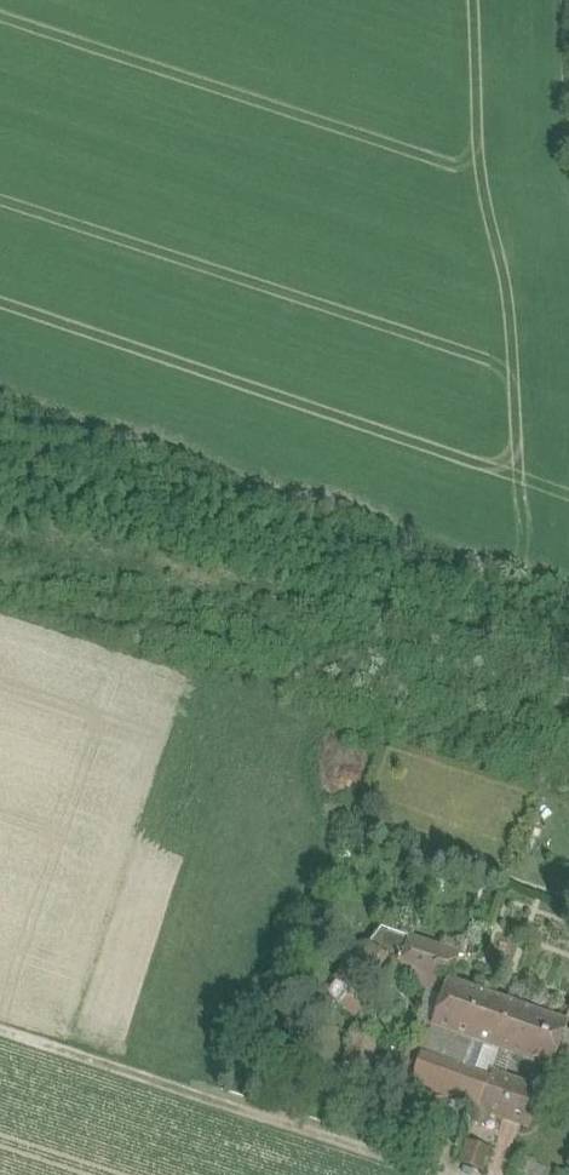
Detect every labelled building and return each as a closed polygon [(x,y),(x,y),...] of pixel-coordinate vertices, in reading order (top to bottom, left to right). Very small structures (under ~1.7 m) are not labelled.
[(568,1058),(568,1012),(467,979),(477,949),(400,925),(351,979),(381,997),(416,960),(452,972),(439,1011),(568,1058)] [(560,1092),(438,1047),(426,1081),(547,1126),(560,1092)]
